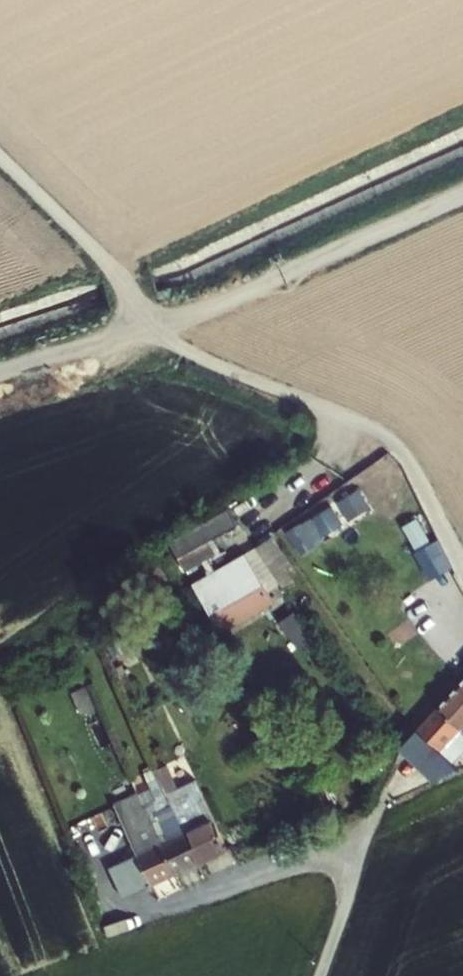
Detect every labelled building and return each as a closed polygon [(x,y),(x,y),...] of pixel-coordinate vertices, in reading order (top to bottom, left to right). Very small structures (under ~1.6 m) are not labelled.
[(236,510),(171,535),(183,567),(248,543),(236,510)] [(405,524),(418,546),(432,537),(419,516),(405,524)] [(433,577),(452,564),(435,538),(416,550),(433,577)] [(226,635),(279,604),(251,555),(198,585),(226,635)] [(460,735),(462,733),(462,687),(437,714),(460,735)] [(403,750),(438,783),(462,758),(462,738),(460,735),(437,714),(403,750)] [(169,796),(173,805),(200,863),(229,849),(203,796),(193,801),(195,806),(189,809),(180,791),(169,796)] [(175,839),(163,845),(176,875),(200,863),(173,805),(161,810),(175,839)] [(150,851),(140,856),(154,885),(176,875),(163,845),(152,822),(139,828),(150,851)] [(111,870),(125,900),(154,885),(140,856),(140,855),(111,870)]
